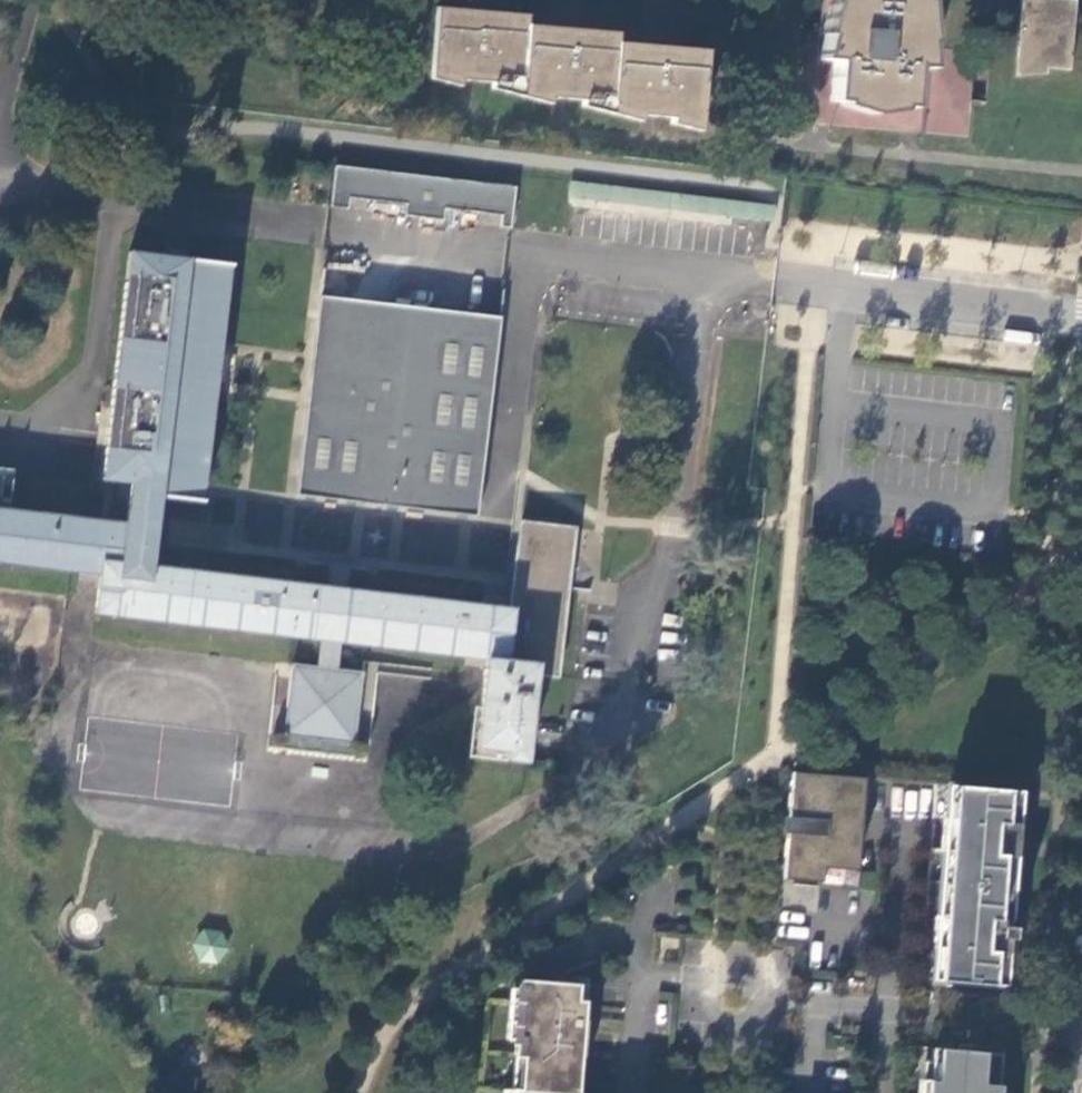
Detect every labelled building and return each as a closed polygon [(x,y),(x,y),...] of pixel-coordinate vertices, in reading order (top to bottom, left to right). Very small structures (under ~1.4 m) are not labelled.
[(967,138),(969,114),(984,115),(989,55),(931,50),(934,0),(822,0),(820,19),(811,18),(804,123),(819,124),(907,132),(967,138)] [(1040,0),(1025,0),(1018,78),(1047,77),(1047,72),(1069,74),(1075,4),(1040,0)] [(468,81),(492,84),(506,87),(507,77),(520,78),(525,25),(526,15),(487,11),(436,7),(431,79),(460,88),(461,80),(468,81)] [(610,97),(615,42),(616,33),(562,28),(525,25),(520,78),(507,77),(506,87),(492,84),(491,90),(545,104),(545,99),(560,101),(580,103),(594,104),(595,95),(610,97)] [(580,103),(580,109),(638,123),(639,120),(647,122),(658,125),(662,117),(670,119),(669,125),(700,130),(709,50),(659,46),(615,42),(610,97),(595,95),(594,104),(580,103)] [(334,166),(329,207),(346,209),(348,198),(404,205),(403,216),(442,221),(443,210),(499,217),(498,228),(509,229),(514,189),(334,166)] [(771,222),(773,207),(570,182),(569,189),(568,197),(766,222),(771,222)] [(524,762),(534,675),(556,678),(573,526),(518,520),(508,606),(341,586),(323,584),(150,562),(152,541),(164,542),(168,513),(156,512),(159,492),(203,498),(203,495),(202,495),(230,267),(233,267),(234,265),(165,256),(128,252),(101,479),(104,479),(99,520),(8,508),(0,507),(0,561),(71,570),(79,571),(97,573),(93,612),(320,639),(339,642),(484,659),(473,756),(524,762)] [(318,293),(316,315),(495,338),(498,315),(318,293)] [(316,315),(294,492),(474,514),(495,338),(316,315)] [(8,508),(11,477),(0,475),(0,507),(8,508)] [(326,560),(323,584),(341,586),(344,563),(326,560)] [(339,642),(320,639),(316,667),(290,664),(281,736),(353,744),(362,673),(335,669),(339,642)] [(863,778),(792,773),(783,879),(855,885),(863,778)] [(934,785),(932,818),(944,819),(941,851),(929,850),(918,979),(1004,986),(1007,953),(1005,952),(1006,945),(992,944),(993,937),(1012,938),(1013,927),(1002,926),(1002,920),(1010,921),(1015,856),(1004,855),(1005,839),(1016,840),(1016,839),(1015,839),(1016,825),(1018,825),(1020,792),(934,785)] [(192,959),(222,964),(227,933),(197,928),(192,959)] [(584,1016),(575,1015),(577,984),(519,979),(519,989),(516,1022),(507,1022),(506,1039),(515,1040),(514,1057),(522,1057),(519,1090),(511,1090),(511,1092),(578,1092),(584,1016)] [(586,985),(577,984),(575,1015),(584,1016),(586,985)] [(519,989),(510,988),(507,1022),(516,1022),(519,989)] [(911,1046),(907,1092),(995,1092),(999,1054),(911,1046)] [(514,1057),(511,1090),(519,1090),(522,1057),(514,1057)]
